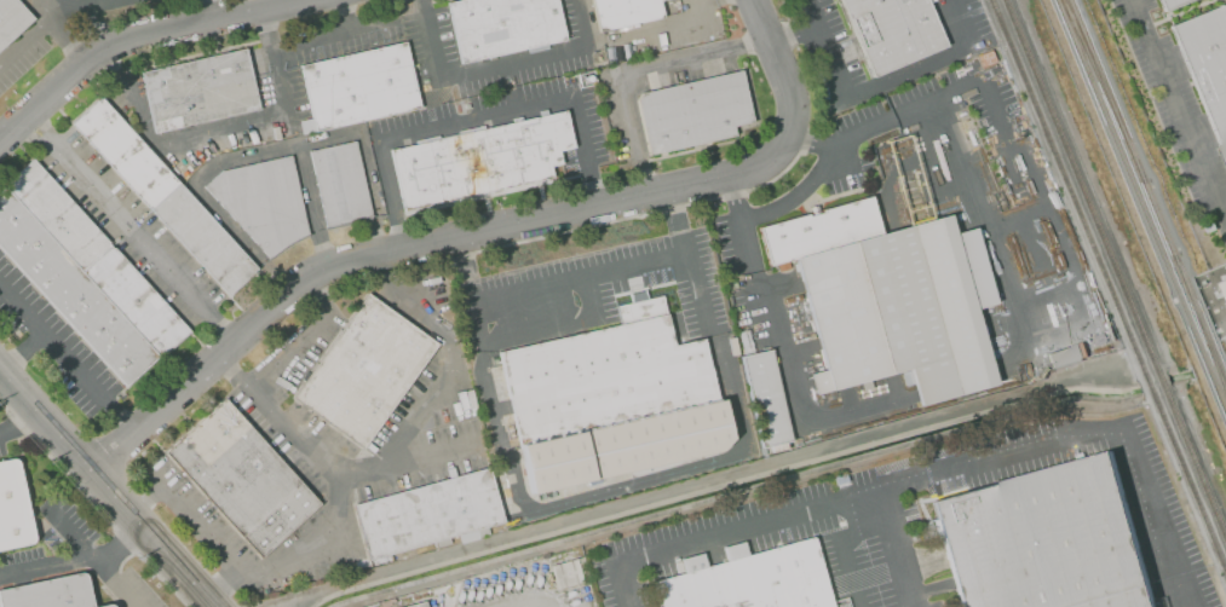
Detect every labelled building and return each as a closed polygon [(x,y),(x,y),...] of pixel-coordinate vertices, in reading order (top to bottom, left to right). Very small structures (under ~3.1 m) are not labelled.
[(33,19),(0,49),(0,0),(15,0),(33,19)] [(447,2),(457,0),(556,0),(565,40),(461,64),(447,2)] [(599,30),(592,0),(679,0),(681,11),(599,30)] [(873,79),(840,0),(927,0),(946,47),(873,79)] [(1163,11),(1190,0),(1159,0),(1163,11)] [(1225,168),(1225,8),(1218,5),(1168,27),(1225,168)] [(298,67),(403,42),(419,108),(313,133),(298,67)] [(611,46),(615,62),(606,63),(604,47),(611,46)] [(614,46),(621,46),(622,59),(615,59),(614,46)] [(139,73),(244,48),(259,109),(154,133),(139,73)] [(635,96),(739,71),(754,132),(650,156),(635,96)] [(70,125),(99,98),(258,270),(228,297),(70,125)] [(388,150),(564,110),(572,148),(559,151),(562,164),(551,167),(552,178),(402,210),(388,150)] [(309,152),(355,141),(372,218),(327,229),(309,152)] [(202,187),(267,258),(307,233),(289,155),(219,170),(202,187)] [(125,389),(0,251),(0,188),(31,160),(188,331),(125,389)] [(758,229),(870,196),(881,233),(949,214),(997,386),(919,409),(908,370),(816,395),(810,374),(825,369),(794,258),(769,265),(758,229)] [(292,399),(367,291),(438,342),(362,449),(292,399)] [(529,493),(496,352),(618,324),(614,306),(662,295),(673,345),(708,336),(733,449),(529,493)] [(726,337),(733,336),(737,353),(730,355),(726,337)] [(1048,353),(1078,343),(1083,359),(1053,369),(1048,353)] [(738,357),(771,349),(792,440),(759,447),(738,357)] [(163,451),(221,398),(318,504),(260,557),(163,451)] [(1111,452),(1154,606),(960,606),(931,503),(1111,452)] [(34,543),(0,549),(0,462),(16,458),(34,543)] [(351,505),(488,468),(502,522),(367,561),(351,505)] [(847,599),(850,606),(657,606),(650,583),(683,574),(679,560),(703,553),(707,567),(725,562),(721,548),(744,540),(748,556),(813,538),(831,602),(847,599)] [(582,556),(588,579),(556,589),(549,565),(582,556)] [(85,572),(93,606),(0,606),(0,591),(85,572)] [(393,602),(379,606),(376,601),(392,597),(393,602)]
